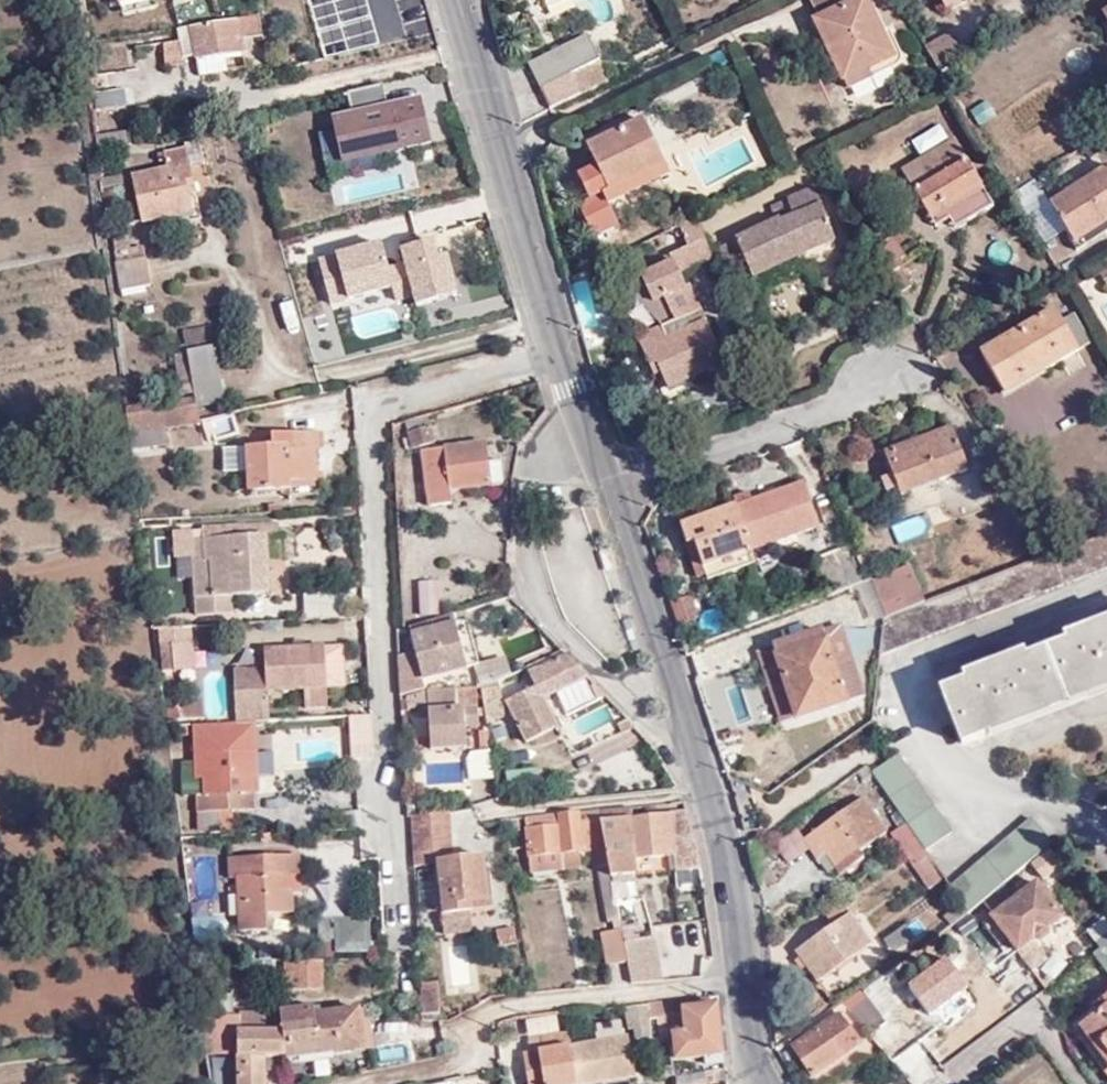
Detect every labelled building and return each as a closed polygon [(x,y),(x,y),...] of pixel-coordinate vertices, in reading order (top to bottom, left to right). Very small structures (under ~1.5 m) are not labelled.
[(852,9),(848,0),(805,0),(817,25),(852,9)] [(968,0),(940,0),(946,12),(968,0)] [(862,4),(852,9),(817,25),(847,93),(870,82),(866,75),(888,65),(891,73),(895,71),(897,67),(899,63),(898,58),(888,36),(880,40),(862,4)] [(252,41),(261,41),(258,19),(242,22),(188,30),(177,31),(178,43),(160,46),(164,66),(183,64),(182,58),(192,56),(193,62),(240,55),(238,44),(252,41)] [(552,111),(607,84),(596,62),(598,62),(588,40),(530,66),(552,111)] [(951,40),(927,53),(940,75),(964,61),(951,40)] [(253,53),(252,41),(238,44),(240,55),(253,53)] [(240,55),(193,62),(195,78),(242,71),(240,55)] [(870,82),(891,73),(888,65),(866,75),(870,82)] [(93,91),(95,108),(132,105),(130,88),(93,91)] [(329,116),(340,165),(430,144),(418,95),(329,116)] [(674,166),(654,118),(588,148),(608,195),(674,166)] [(128,145),(126,132),(95,135),(96,148),(128,145)] [(957,145),(918,168),(925,180),(910,188),(929,220),(957,205),(969,224),(995,209),(957,145)] [(198,212),(187,150),(154,156),(157,174),(132,178),(140,223),(198,212)] [(925,180),(918,168),(904,176),(910,188),(925,180)] [(1049,207),(1074,244),(1106,223),(1106,169),(1049,207)] [(837,240),(816,191),(773,209),(778,222),(717,248),(729,277),(747,271),(751,277),(837,240)] [(958,230),(969,224),(957,205),(929,220),(936,232),(953,223),(958,230)] [(662,299),(672,321),(659,327),(636,338),(649,366),(655,363),(667,388),(722,363),(685,282),(682,284),(676,271),(709,256),(705,247),(695,220),(680,228),(675,230),(684,248),(665,257),(669,265),(630,283),(634,292),(649,304),(662,299)] [(114,260),(143,257),(142,245),(129,247),(127,236),(110,238),(114,260)] [(892,238),(872,250),(887,278),(900,271),(903,269),(900,262),(904,259),(892,238)] [(451,299),(443,240),(401,246),(409,305),(451,299)] [(148,285),(143,257),(114,260),(118,289),(148,285)] [(1097,274),(1105,288),(1106,287),(1106,269),(1097,274)] [(900,271),(887,278),(898,297),(911,289),(900,271)] [(659,327),(672,321),(662,299),(649,304),(634,292),(630,283),(617,289),(659,327)] [(1058,323),(1053,315),(980,356),(1001,395),(1088,345),(1072,315),(1058,323)] [(195,395),(196,404),(224,399),(209,326),(182,331),(185,344),(180,344),(181,354),(186,353),(194,390),(195,395)] [(186,353),(181,354),(174,355),(179,393),(194,390),(186,353)] [(128,433),(166,426),(200,420),(196,404),(195,395),(125,405),(128,433)] [(432,422),(429,412),(405,419),(407,428),(432,422)] [(436,437),(432,422),(407,428),(412,443),(436,437)] [(128,433),(130,448),(168,441),(166,426),(128,433)] [(314,431),(283,433),(282,444),(267,445),(241,446),(244,491),(286,489),(286,482),(313,480),(310,449),(314,449),(314,431)] [(950,431),(883,457),(899,497),(966,471),(950,431)] [(282,444),(283,433),(267,434),(267,445),(282,444)] [(450,489),(490,484),(488,462),(487,443),(422,451),(429,506),(451,503),(450,489)] [(221,446),(222,472),(241,472),(241,446),(221,446)] [(488,462),(490,484),(505,483),(503,461),(488,462)] [(732,506),(730,507),(746,552),(816,526),(801,483),(749,501),(732,506)] [(729,498),(732,506),(749,501),(746,493),(729,498)] [(730,507),(727,508),(701,517),(696,504),(674,512),(696,577),(704,575),(701,567),(746,552),(730,507)] [(268,595),(265,532),(178,537),(178,553),(189,554),(194,616),(231,615),(230,596),(268,595)] [(886,620),(881,655),(1106,568),(1106,534),(1055,554),(924,606),(886,620)] [(701,567),(704,575),(706,580),(750,564),(746,552),(701,567)] [(816,565),(829,598),(859,586),(848,553),(816,565)] [(872,581),(886,620),(924,606),(910,568),(872,581)] [(436,615),(435,581),(417,583),(418,616),(436,615)] [(688,597),(669,604),(676,626),(696,620),(688,597)] [(303,605),(305,619),(332,617),(331,603),(303,605)] [(465,621),(462,612),(451,615),(453,624),(465,621)] [(403,656),(405,695),(423,691),(421,681),(474,666),(476,666),(465,621),(453,624),(451,615),(407,631),(412,653),(403,656)] [(1066,645),(1106,630),(1106,623),(1092,628),(1063,639),(1066,645)] [(840,624),(754,653),(776,727),(863,699),(840,624)] [(965,684),(941,693),(961,745),(987,735),(986,731),(1106,684),(1106,630),(1066,645),(1025,661),(965,684)] [(193,672),(191,644),(171,646),(172,673),(193,672)] [(234,670),(236,721),(268,719),(267,691),(304,690),(305,708),(325,707),(325,685),(343,685),(341,647),(264,650),(264,669),(234,670)] [(542,699),(589,677),(566,653),(528,672),(536,688),(507,701),(526,742),(538,737),(535,729),(552,720),(542,699)] [(963,678),(965,684),(1025,661),(1023,655),(991,667),(963,678)] [(395,658),(397,697),(405,695),(403,656),(395,658)] [(493,674),(494,681),(510,674),(502,657),(476,666),(474,666),(477,678),(493,674)] [(480,688),(494,681),(493,674),(477,678),(480,688)] [(503,717),(499,683),(480,690),(485,721),(485,723),(503,717)] [(987,735),(989,739),(1106,694),(1106,684),(986,731),(987,735)] [(422,692),(405,699),(405,711),(424,707),(425,724),(427,747),(463,747),(463,725),(476,724),(474,688),(422,692)] [(202,721),(201,701),(173,714),(173,722),(202,721)] [(405,711),(406,725),(425,724),(424,707),(405,711)] [(538,737),(556,728),(552,720),(535,729),(538,737)] [(373,750),(372,726),(355,727),(357,763),(373,750)] [(197,830),(235,828),(235,811),(252,810),(251,793),(251,777),(256,777),(255,752),(202,754),(202,750),(182,752),(183,779),(202,778),(203,795),(182,795),(183,813),(197,813),(197,830)] [(491,780),(491,750),(467,750),(467,780),(491,780)] [(951,833),(900,756),(871,775),(908,825),(919,840),(927,850),(951,833)] [(886,832),(862,800),(803,841),(796,833),(777,847),(794,870),(815,857),(818,859),(820,857),(840,878),(864,862),(857,853),(886,832)] [(677,869),(700,868),(698,854),(687,809),(631,815),(630,805),(599,809),(608,858),(612,876),(636,872),(635,860),(666,857),(666,854),(675,854),(677,869)] [(596,860),(608,858),(599,809),(523,817),(527,853),(575,848),(593,846),(596,860)] [(450,852),(445,811),(410,816),(413,868),(432,866),(431,854),(450,852)] [(520,817),(504,818),(505,829),(521,829),(520,817)] [(951,887),(970,914),(1052,844),(1030,820),(951,887)] [(919,840),(908,825),(892,837),(902,852),(919,840)] [(936,864),(927,850),(919,840),(902,852),(910,862),(916,858),(927,872),(936,864)] [(578,866),(575,848),(527,853),(529,871),(578,866)] [(1059,860),(1051,850),(1032,867),(1041,876),(1059,860)] [(482,877),(479,856),(441,861),(449,913),(491,908),(488,876),(482,877)] [(638,871),(675,868),(674,857),(637,861),(638,871)] [(619,918),(612,876),(608,858),(596,860),(606,920),(611,919),(619,918)] [(300,880),(298,859),(228,863),(229,884),(235,883),(238,937),(267,935),(267,918),(293,918),(292,895),(287,896),(286,880),(300,880)] [(1063,917),(1038,882),(984,925),(1010,960),(1063,917)] [(871,943),(841,900),(816,917),(827,930),(801,950),(821,979),(871,943)] [(333,953),(369,952),(368,916),(333,916),(333,953)] [(626,960),(623,941),(619,918),(611,919),(612,928),(601,931),(606,964),(626,960)] [(500,943),(514,942),(512,925),(497,927),(500,943)] [(630,983),(663,980),(654,936),(623,941),(626,960),(630,983)] [(287,959),(286,966),(294,965),(294,989),(317,989),(317,958),(287,959)] [(897,974),(867,994),(870,999),(885,1020),(914,998),(897,974)] [(421,990),(422,1015),(442,1014),(440,989),(421,990)] [(867,994),(864,990),(790,1042),(814,1076),(862,1043),(844,1015),(852,1009),(856,1011),(870,999),(867,994)] [(705,1071),(721,1068),(713,997),(644,1003),(648,1036),(649,1045),(667,1044),(670,1070),(705,1067),(705,1071)] [(1072,1026),(1078,1032),(1083,1030),(1098,1050),(1101,1048),(1106,1056),(1106,1001),(1072,1026)] [(622,1005),(625,1029),(634,1028),(636,1038),(648,1036),(644,1003),(622,1005)] [(357,1008),(363,1050),(373,1049),(367,1007),(357,1008)] [(284,1032),(287,1055),(287,1060),(363,1050),(357,1008),(312,1014),(310,1008),(282,1011),(284,1032)] [(240,1030),(284,1032),(282,1011),(239,1009),(239,1014),(240,1030)] [(205,1052),(236,1053),(235,1083),(264,1083),(265,1054),(287,1055),(284,1032),(240,1030),(239,1014),(230,1014),(201,1013),(202,1034),(205,1052)] [(573,1045),(571,1030),(543,1035),(546,1049),(527,1051),(532,1083),(579,1083),(573,1045)] [(579,1083),(589,1083),(636,1077),(630,1038),(573,1045),(579,1083)]
